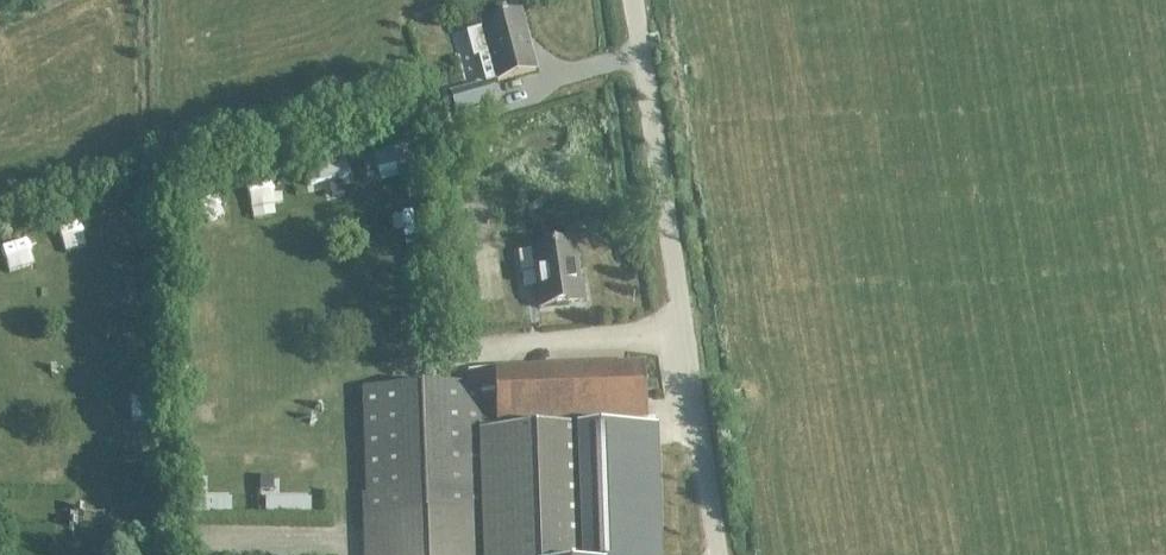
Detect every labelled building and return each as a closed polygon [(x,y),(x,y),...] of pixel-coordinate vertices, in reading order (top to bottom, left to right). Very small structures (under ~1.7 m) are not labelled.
[(482,21),(483,27),(466,31),(473,57),(490,52),(497,80),(537,69),(521,10),(482,21)] [(454,113),(493,103),(487,82),(448,93),(454,113)] [(542,309),(583,303),(574,243),(533,249),(542,309)] [(362,390),(368,554),(657,554),(656,529),(660,528),(657,427),(646,427),(644,365),(494,371),(474,371),(475,386),(362,390)]
